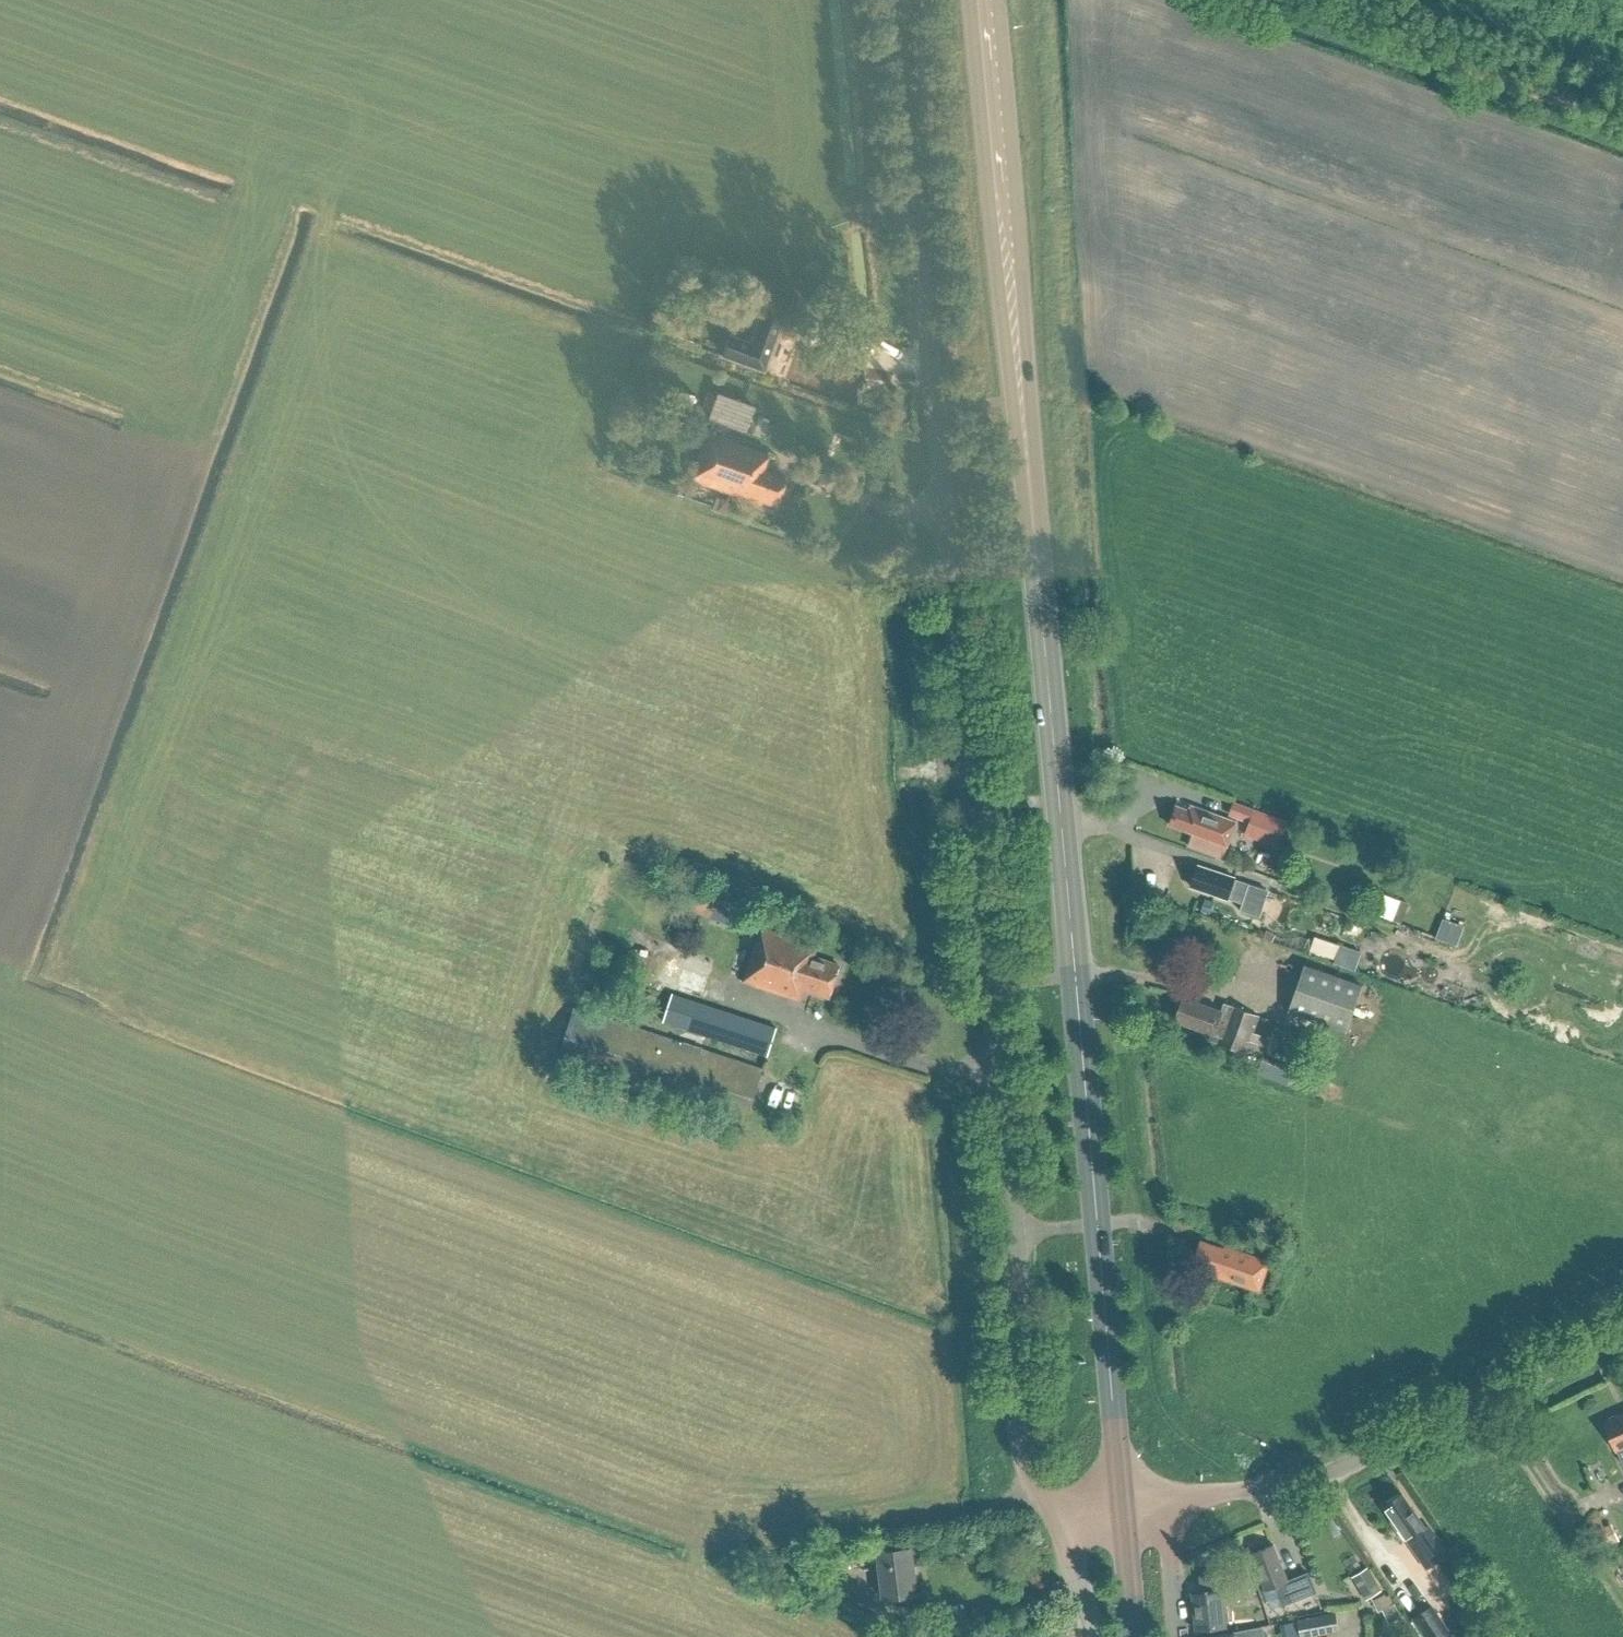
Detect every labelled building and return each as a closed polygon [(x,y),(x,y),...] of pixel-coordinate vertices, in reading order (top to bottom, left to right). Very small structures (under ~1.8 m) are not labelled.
[(784,319),(760,310),(749,341),(728,334),(720,357),(764,373),(784,319)] [(743,431),(752,406),(717,394),(708,419),(743,431)] [(959,410),(956,397),(940,401),(944,414),(959,410)] [(691,419),(682,425),(687,432),(696,426),(691,419)] [(774,506),(785,478),(763,470),(768,455),(707,432),(690,479),(760,505),(761,501),(774,506)] [(1287,822),(1233,802),(1229,814),(1249,822),(1245,834),(1278,846),(1287,822)] [(1189,804),(1187,809),(1176,805),(1169,824),(1192,833),(1188,845),(1223,858),(1236,821),(1189,804)] [(1258,916),(1267,890),(1234,878),(1235,878),(1198,866),(1191,885),(1228,898),(1229,895),(1233,896),(1232,899),(1242,903),(1240,910),(1258,916)] [(1409,903),(1383,893),(1375,914),(1401,924),(1409,903)] [(1456,944),(1463,926),(1442,918),(1436,936),(1456,944)] [(829,997),(840,965),(814,957),(817,945),(763,927),(757,944),(755,944),(743,981),(800,999),(803,988),(829,997)] [(1333,958),(1338,943),(1313,935),(1308,950),(1333,958)] [(688,963),(683,979),(710,987),(715,971),(688,963)] [(1304,964),(1288,1010),(1347,1031),(1363,985),(1304,964)] [(672,993),(663,1021),(765,1055),(775,1026),(672,993)] [(1253,1032),(1259,1015),(1224,1002),(1221,1010),(1183,996),(1174,1020),(1211,1033),(1209,1039),(1245,1052),(1249,1040),(1258,1044),(1261,1035),(1253,1032)] [(575,1007),(556,1064),(744,1125),(762,1068),(575,1007)] [(1269,1261),(1225,1246),(1224,1248),(1201,1240),(1193,1265),(1216,1273),(1215,1275),(1259,1290),(1269,1261)] [(1603,1423),(1622,1465),(1622,1464),(1622,1414),(1603,1423)] [(1383,1507),(1407,1542),(1425,1568),(1447,1553),(1434,1535),(1431,1537),(1402,1494),(1383,1507)] [(1589,1519),(1603,1546),(1616,1539),(1609,1524),(1603,1527),(1597,1516),(1589,1519)] [(1280,1606),(1315,1591),(1307,1571),(1287,1579),(1273,1545),(1250,1554),(1265,1591),(1273,1588),(1280,1606)] [(883,1598),(916,1594),(910,1548),(878,1552),(883,1598)] [(1380,1590),(1367,1567),(1363,1570),(1360,1566),(1350,1572),(1352,1576),(1350,1577),(1364,1600),(1380,1590)] [(1224,1599),(1250,1597),(1247,1571),(1199,1576),(1201,1594),(1192,1594),(1195,1628),(1226,1625),(1224,1599)] [(1431,1604),(1411,1618),(1424,1636),(1454,1636),(1431,1604)] [(1334,1616),(1333,1612),(1298,1620),(1301,1636),(1308,1636),(1337,1630),(1334,1616)] [(1222,1634),(1206,1636),(1265,1636),(1263,1627),(1222,1634)]
